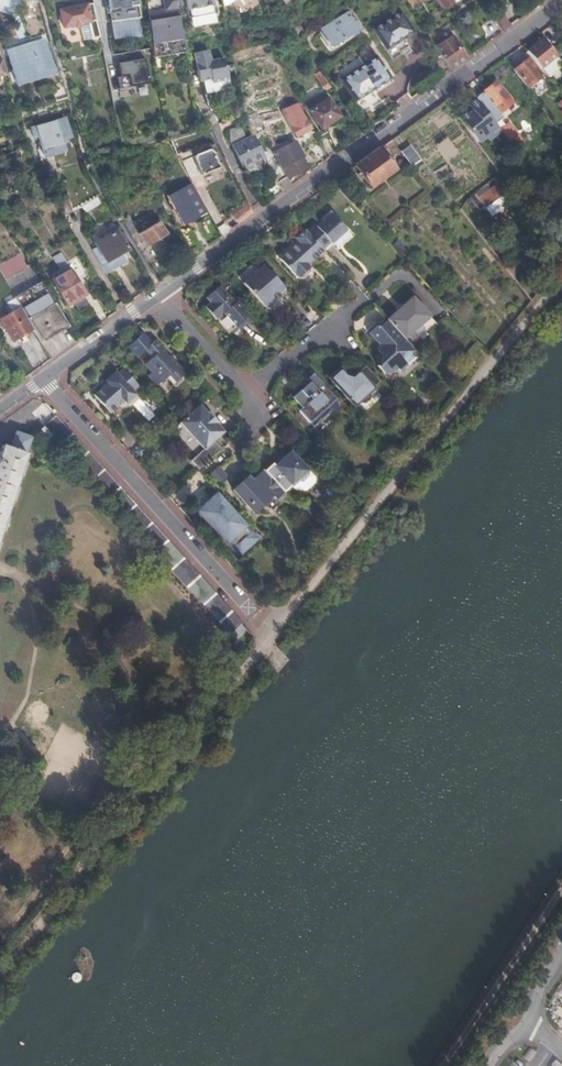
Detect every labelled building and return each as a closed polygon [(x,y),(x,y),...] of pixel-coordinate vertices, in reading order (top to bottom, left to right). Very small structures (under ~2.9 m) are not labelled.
[(110,22),(140,17),(138,0),(107,0),(110,22)] [(157,15),(149,16),(151,30),(156,29),(159,43),(183,40),(183,35),(178,9),(177,4),(177,0),(164,0),(165,10),(157,11),(157,15)] [(188,12),(214,6),(213,0),(185,0),(188,12)] [(411,10),(422,5),(420,0),(407,0),(411,10)] [(93,3),(87,4),(75,6),(75,9),(71,13),(62,15),(64,26),(74,24),(74,25),(76,26),(79,25),(81,23),(90,21),(94,38),(100,36),(97,20),(93,3)] [(75,6),(61,9),(62,15),(71,13),(75,9),(75,6)] [(214,6),(188,12),(190,20),(216,14),(214,6)] [(358,28),(348,11),(321,27),(332,45),(358,28)] [(401,11),(372,29),(386,52),(415,34),(401,11)] [(503,30),(511,25),(504,15),(496,20),(503,30)] [(81,23),(84,40),(94,38),(90,21),(81,23)] [(151,30),(153,43),(154,50),(185,47),(184,44),(183,40),(159,43),(156,29),(151,30)] [(450,69),(467,57),(455,37),(437,48),(441,55),(450,69)] [(557,55),(544,38),(528,51),(541,67),(557,55)] [(25,45),(35,77),(52,72),(42,40),(25,45)] [(17,82),(35,77),(25,45),(8,50),(17,82)] [(210,50),(196,53),(200,69),(199,70),(199,73),(202,72),(204,81),(211,79),(212,84),(231,79),(226,58),(213,61),(210,50)] [(436,79),(450,69),(441,55),(426,64),(436,79)] [(391,79),(377,56),(342,79),(364,114),(381,102),(373,91),(391,79)] [(529,58),(514,70),(527,86),(542,75),(529,58)] [(120,90),(122,98),(151,92),(150,84),(151,84),(145,59),(118,65),(121,78),(118,79),(120,90)] [(325,91),(331,86),(321,71),(316,74),(323,85),(321,86),(325,91)] [(497,81),(475,97),(495,123),(502,118),(499,114),(513,103),(497,81)] [(328,98),(325,93),(316,98),(320,103),(311,109),(321,127),(341,116),(330,97),(328,98)] [(495,123),(475,97),(468,103),(472,109),(466,114),(465,112),(459,116),(478,141),(479,140),(482,141),(485,138),(485,136),(486,136),(486,135),(490,140),(501,131),(495,123)] [(296,137),(312,129),(299,104),(295,105),(294,105),(282,111),(296,137)] [(280,113),(249,120),(257,136),(270,130),(266,124),(282,121),(280,113)] [(70,137),(65,120),(32,129),(34,137),(38,136),(44,155),(65,150),(62,139),(70,137)] [(501,131),(514,149),(523,142),(509,124),(501,131)] [(254,139),(232,150),(241,169),(263,159),(266,158),(257,138),(254,139)] [(394,146),(390,141),(385,144),(388,150),(394,146)] [(295,144),(276,153),(266,158),(276,178),(277,181),(282,190),(292,183),(286,176),(287,176),(306,167),(295,144)] [(212,148),(195,155),(203,173),(220,167),(212,148)] [(396,171),(380,148),(356,165),(372,188),(396,171)] [(410,148),(402,154),(411,167),(420,161),(410,148)] [(166,165),(176,160),(173,153),(162,158),(166,165)] [(195,155),(179,161),(189,179),(203,173),(195,155)] [(273,197),(282,190),(277,181),(276,178),(266,183),(273,197)] [(208,212),(192,183),(167,197),(183,226),(208,212)] [(503,209),(489,185),(474,194),(487,218),(503,209)] [(253,211),(250,205),(234,216),(239,222),(253,211)] [(315,225),(308,231),(324,249),(331,242),(332,243),(347,229),(332,213),(323,221),(317,227),(315,225)] [(121,219),(131,235),(137,231),(127,215),(121,219)] [(166,233),(159,221),(139,233),(146,245),(166,233)] [(308,231),(306,229),(297,237),(300,241),(281,259),(297,275),(300,277),(304,277),(310,271),(310,267),(308,265),(306,263),(312,257),(314,260),(324,250),(324,249),(308,231)] [(114,232),(94,244),(105,262),(126,250),(114,232)] [(25,253),(0,268),(0,270),(6,280),(32,264),(25,253)] [(68,263),(62,253),(54,257),(61,269),(53,274),(56,279),(54,280),(60,290),(87,274),(77,258),(68,263)] [(279,295),(287,289),(264,265),(244,283),(266,307),(279,295)] [(31,271),(26,273),(31,287),(37,285),(31,271)] [(43,345),(70,329),(43,283),(17,299),(24,312),(36,333),(43,345)] [(206,298),(210,302),(213,305),(207,310),(217,320),(223,314),(236,328),(239,325),(249,317),(251,315),(238,301),(236,302),(221,285),(206,298)] [(289,292),(287,289),(279,295),(282,298),(289,292)] [(388,321),(405,338),(430,315),(413,297),(403,305),(398,310),(388,320),(388,321)] [(16,344),(36,333),(24,312),(4,324),(16,344)] [(252,320),(249,317),(239,325),(243,329),(252,320)] [(382,327),(388,321),(388,320),(386,318),(379,324),(377,322),(367,332),(369,334),(377,327),(382,327)] [(401,371),(419,354),(405,338),(388,321),(382,327),(377,327),(369,334),(377,342),(379,340),(383,344),(381,347),(380,349),(380,353),(383,356),(386,356),(387,359),(384,362),(379,367),(386,375),(399,368),(401,371)] [(178,380),(183,376),(187,373),(171,356),(170,357),(162,350),(164,348),(156,339),(151,344),(143,334),(131,346),(141,356),(147,350),(154,357),(147,363),(154,371),(150,374),(160,384),(168,377),(172,374),(178,380)] [(170,357),(171,356),(164,348),(162,350),(170,357)] [(374,385),(380,380),(366,365),(361,369),(357,369),(353,373),(346,371),(341,366),(329,376),(355,405),(375,386),(374,385)] [(140,386),(125,369),(119,374),(117,372),(108,381),(109,382),(105,387),(96,395),(113,415),(127,403),(128,404),(138,396),(134,391),(140,386)] [(313,372),(312,370),(304,377),(309,382),(300,390),(302,392),(295,398),(302,407),(299,410),(310,422),(318,415),(322,419),(332,410),(328,406),(336,398),(313,372)] [(185,378),(183,376),(178,380),(172,374),(168,377),(177,386),(185,378)] [(208,412),(200,403),(179,421),(204,448),(191,460),(199,468),(220,449),(212,441),(214,439),(224,430),(217,421),(215,418),(214,420),(210,416),(211,414),(209,412),(208,412)] [(243,621),(56,415),(37,432),(44,440),(51,433),(152,547),(230,633),(243,621)] [(25,454),(31,437),(16,432),(10,449),(1,446),(0,449),(0,530),(25,454)] [(220,449),(222,448),(214,439),(212,441),(220,449)] [(265,469),(284,491),(292,484),(293,485),(299,480),(305,481),(310,475),(311,469),(293,449),(284,457),(275,465),(273,462),(265,469)] [(275,465),(284,457),(282,454),(273,462),(275,465)] [(209,473),(220,485),(228,477),(218,466),(209,473)] [(265,469),(264,468),(257,475),(258,476),(254,479),(249,474),(234,488),(255,511),(270,497),(269,496),(273,492),(277,497),(284,491),(265,469)] [(234,546),(250,531),(216,495),(201,509),(234,546)] [(252,530),(250,531),(234,546),(232,548),(239,556),(259,537),(252,530)]
